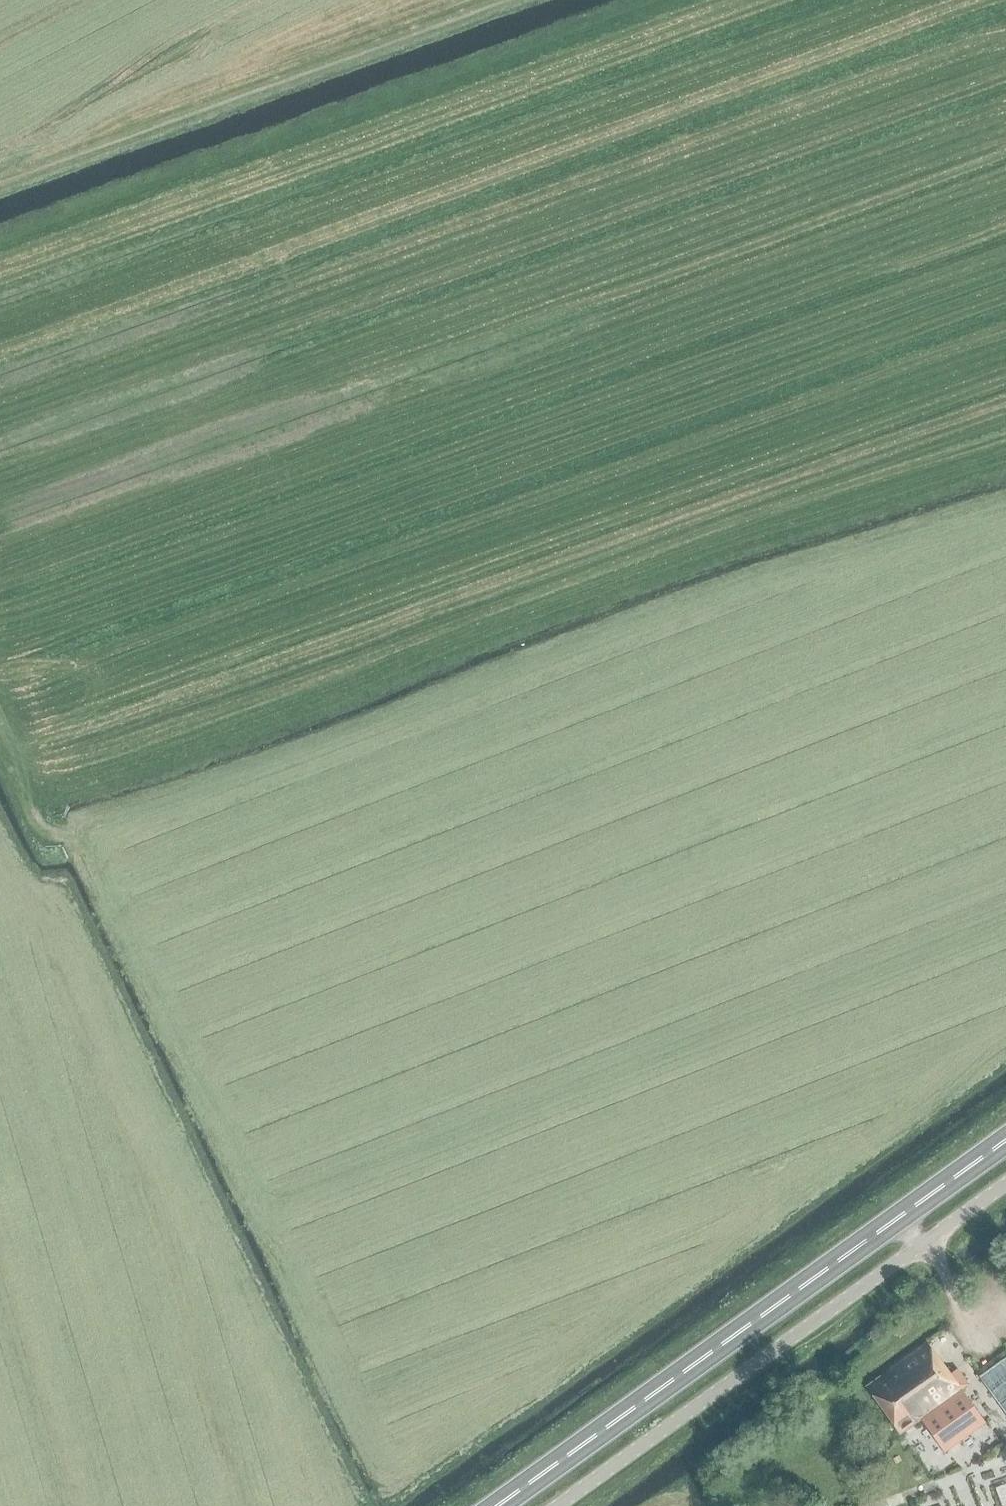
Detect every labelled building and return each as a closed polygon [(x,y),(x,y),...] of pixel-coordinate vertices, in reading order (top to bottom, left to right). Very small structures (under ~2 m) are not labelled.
[(924,1344),(864,1388),(899,1435),(918,1421),(942,1453),(981,1424),(957,1392),(965,1385),(954,1370),(947,1375),(924,1344)] [(979,1377),(1005,1415),(1005,1357),(979,1377)] [(983,1504),(983,1505),(1005,1505),(1005,1496),(983,1504)]
